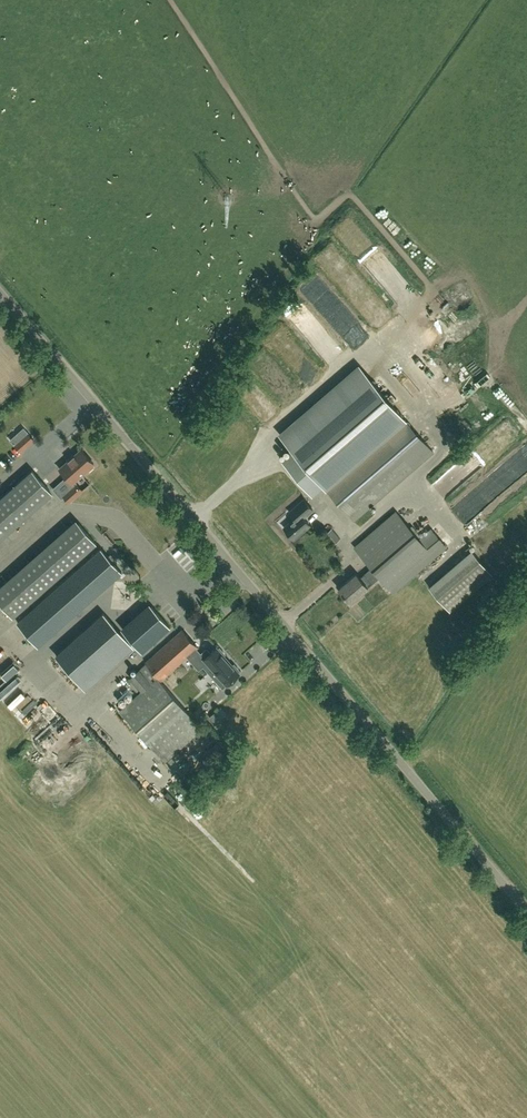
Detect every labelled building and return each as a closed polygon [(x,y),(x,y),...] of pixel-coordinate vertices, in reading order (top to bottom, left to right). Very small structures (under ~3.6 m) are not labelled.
[(341,315),(335,321),(341,327),(343,324),(349,330),(355,323),(339,307),(336,310),(341,315)] [(378,332),(398,317),(393,311),(374,326),(378,332)] [(318,364),(306,377),(311,382),(323,369),(318,364)] [(318,488),(324,486),(354,520),(433,451),(401,414),(361,367),(282,434),(295,449),(284,459),(305,484),(311,487),(318,488)] [(231,416),(223,421),(229,430),(237,425),(231,416)] [(10,440),(15,446),(21,453),(35,440),(29,433),(24,428),(10,440)] [(78,435),(58,448),(63,456),(70,451),(68,449),(81,440),(78,435)] [(95,460),(83,446),(61,465),(73,479),(87,467),(90,467),(94,463),(94,461),(95,460)] [(0,499),(0,542),(57,494),(35,469),(0,499)] [(15,485),(8,477),(0,483),(0,498),(15,485)] [(421,493),(428,504),(447,492),(440,481),(421,493)] [(80,492),(74,486),(64,495),(69,502),(80,492)] [(504,498),(510,509),(519,503),(513,493),(504,498)] [(304,517),(313,509),(304,499),(289,512),(295,518),(284,527),(294,539),(310,525),(304,517)] [(394,592),(446,546),(431,529),(419,539),(396,512),(355,547),(373,567),(361,578),(356,573),(339,588),(351,602),(368,587),(380,576),(394,592)] [(334,544),(340,538),(331,528),(325,534),(334,544)] [(101,549),(98,552),(40,603),(59,624),(120,570),(106,554),(101,549)] [(492,575),(472,551),(428,587),(449,612),(492,575)] [(152,606),(123,631),(125,634),(138,649),(167,623),(155,609),(152,606)] [(146,663),(139,669),(130,678),(141,690),(119,710),(165,762),(202,729),(161,681),(184,660),(189,666),(199,657),(194,651),(198,647),(182,629),(145,662),(146,663)] [(201,679),(205,675),(224,697),(241,683),(240,681),(241,680),(237,674),(235,676),(226,665),(227,663),(222,658),(221,659),(213,650),(202,661),(199,658),(190,666),(201,679)] [(0,692),(0,694),(3,697),(14,688),(10,683),(0,692)] [(27,713),(41,700),(29,688),(16,701),(27,713)] [(220,715),(228,704),(223,700),(215,711),(220,715)] [(40,741),(55,727),(57,730),(68,719),(63,714),(38,738),(40,741)]
